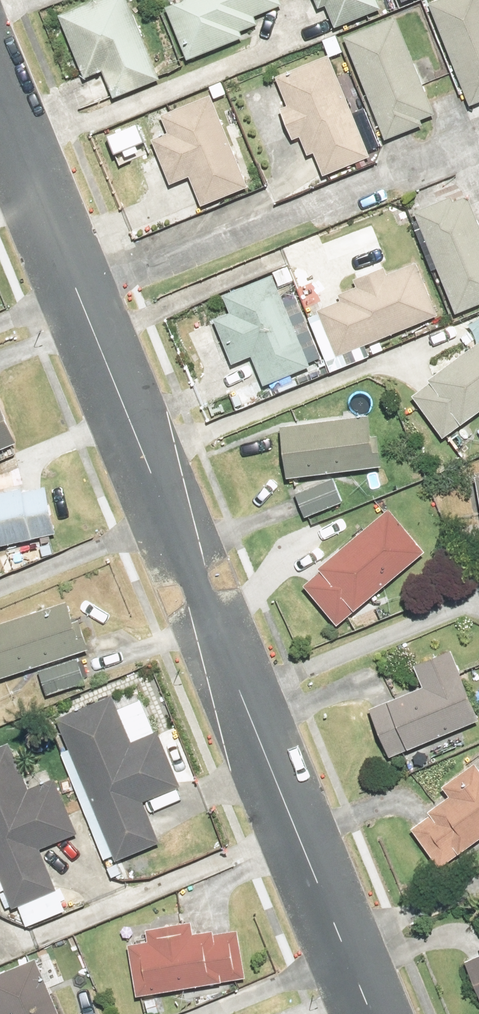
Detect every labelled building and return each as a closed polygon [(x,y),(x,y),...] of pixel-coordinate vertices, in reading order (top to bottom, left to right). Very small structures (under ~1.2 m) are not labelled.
[(133,0),(97,0),(63,13),(88,77),(109,69),(119,95),(164,77),(133,0)] [(171,7),(192,59),(248,37),(246,31),(263,24),(259,16),(288,4),(286,0),(187,0),(171,7)] [(322,6),(329,3),(340,30),(388,11),(383,0),(319,0),(322,6)] [(433,2),(476,107),(478,105),(478,0),(438,0),(433,2)] [(402,15),(348,36),(389,140),(428,124),(426,118),(440,113),(402,15)] [(374,156),(333,54),(280,76),(292,104),(285,107),(297,138),(304,136),(312,155),(319,152),(328,174),(374,156)] [(253,186),(214,92),(163,113),(170,131),(155,137),(174,183),(194,175),(206,205),(253,186)] [(419,211),(460,312),(478,304),(478,210),(472,193),(458,199),(457,195),(419,211)] [(323,309),(341,354),(442,313),(421,261),(391,273),(389,266),(358,279),(360,285),(341,293),(344,300),(323,309)] [(314,365),(277,273),(226,294),(234,312),(219,319),(236,363),(257,355),(269,384),(314,365)] [(478,415),(478,343),(416,391),(450,436),(478,415)] [(21,441),(1,393),(0,394),(0,450),(21,441)] [(287,421),(293,475),(386,464),(380,410),(287,421)] [(335,477),(297,491),(306,517),(345,503),(335,477)] [(60,531),(51,485),(27,490),(26,486),(1,491),(0,486),(0,543),(60,531)] [(343,620),(430,549),(393,504),(306,575),(343,620)] [(0,622),(0,665),(3,675),(95,646),(86,616),(79,618),(73,598),(0,622)] [(393,753),(478,719),(478,703),(455,642),(418,657),(429,683),(374,705),(393,753)] [(82,655),(39,671),(48,697),(92,682),(82,655)] [(118,693),(60,717),(119,860),(165,842),(148,799),(185,784),(162,728),(137,738),(118,693)] [(0,745),(0,867),(16,905),(61,887),(45,847),(82,831),(60,776),(32,787),(13,740),(0,745)] [(478,840),(478,761),(478,759),(446,783),(454,793),(434,808),(436,811),(415,827),(445,866),(478,840)] [(134,940),(142,992),(249,975),(242,928),(219,931),(218,927),(197,930),(195,916),(150,923),(152,937),(134,940)] [(478,986),(478,954),(468,959),(478,986)] [(0,972),(0,1003),(4,1013),(65,1013),(41,955),(0,972)]
